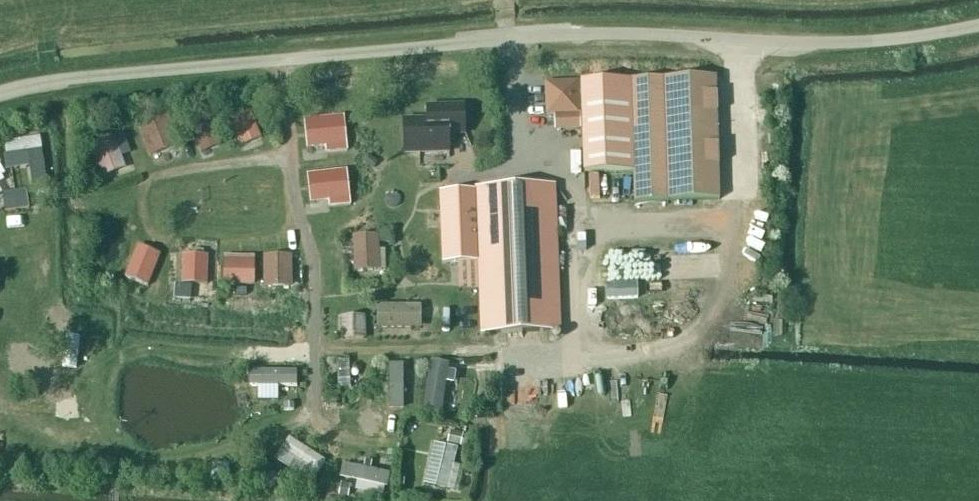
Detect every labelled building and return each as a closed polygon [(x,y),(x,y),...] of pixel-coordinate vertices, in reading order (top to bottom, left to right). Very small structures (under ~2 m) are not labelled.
[(630,78),(581,80),(586,171),(635,169),(630,78)] [(545,116),(554,116),(554,129),(579,128),(578,81),(544,82),(545,116)] [(636,204),(719,202),(716,81),(631,83),(636,204)] [(426,120),(404,121),(405,153),(449,151),(449,135),(465,135),(464,105),(426,106),(426,120)] [(252,113),(231,119),(242,153),(263,147),(252,113)] [(336,120),(301,123),(303,154),(338,150),(336,120)] [(208,121),(187,128),(198,162),(219,155),(208,121)] [(168,124),(146,129),(155,164),(176,158),(168,124)] [(108,141),(87,148),(98,182),(120,175),(108,141)] [(341,176),(305,180),(307,210),(342,207),(341,176)] [(441,262),(453,261),(477,260),(480,333),(561,331),(558,258),(556,185),(484,187),(484,189),(451,190),(438,191),(441,262)] [(375,240),(353,241),(354,277),(376,276),(375,240)] [(256,280),(256,250),(224,250),(224,280),(256,280)] [(158,259),(137,251),(125,284),(145,292),(158,259)] [(203,258),(181,259),(182,288),(204,288),(203,258)] [(286,258),(264,259),(266,289),(288,288),(286,258)] [(360,320),(338,321),(338,345),(361,344),(360,320)] [(62,361),(79,362),(82,331),(65,329),(62,361)] [(334,354),(335,384),(352,384),(351,354),(334,354)] [(438,403),(446,358),(433,356),(425,401),(438,403)] [(389,402),(405,401),(404,358),(388,359),(389,402)] [(298,364),(249,365),(250,382),(298,381),(298,364)] [(445,377),(440,403),(452,405),(457,380),(445,377)] [(282,444),(319,467),(327,455),(290,432),(282,444)] [(457,488),(463,463),(455,461),(459,442),(433,437),(423,480),(457,488)] [(343,475),(388,482),(390,467),(345,460),(343,475)]
